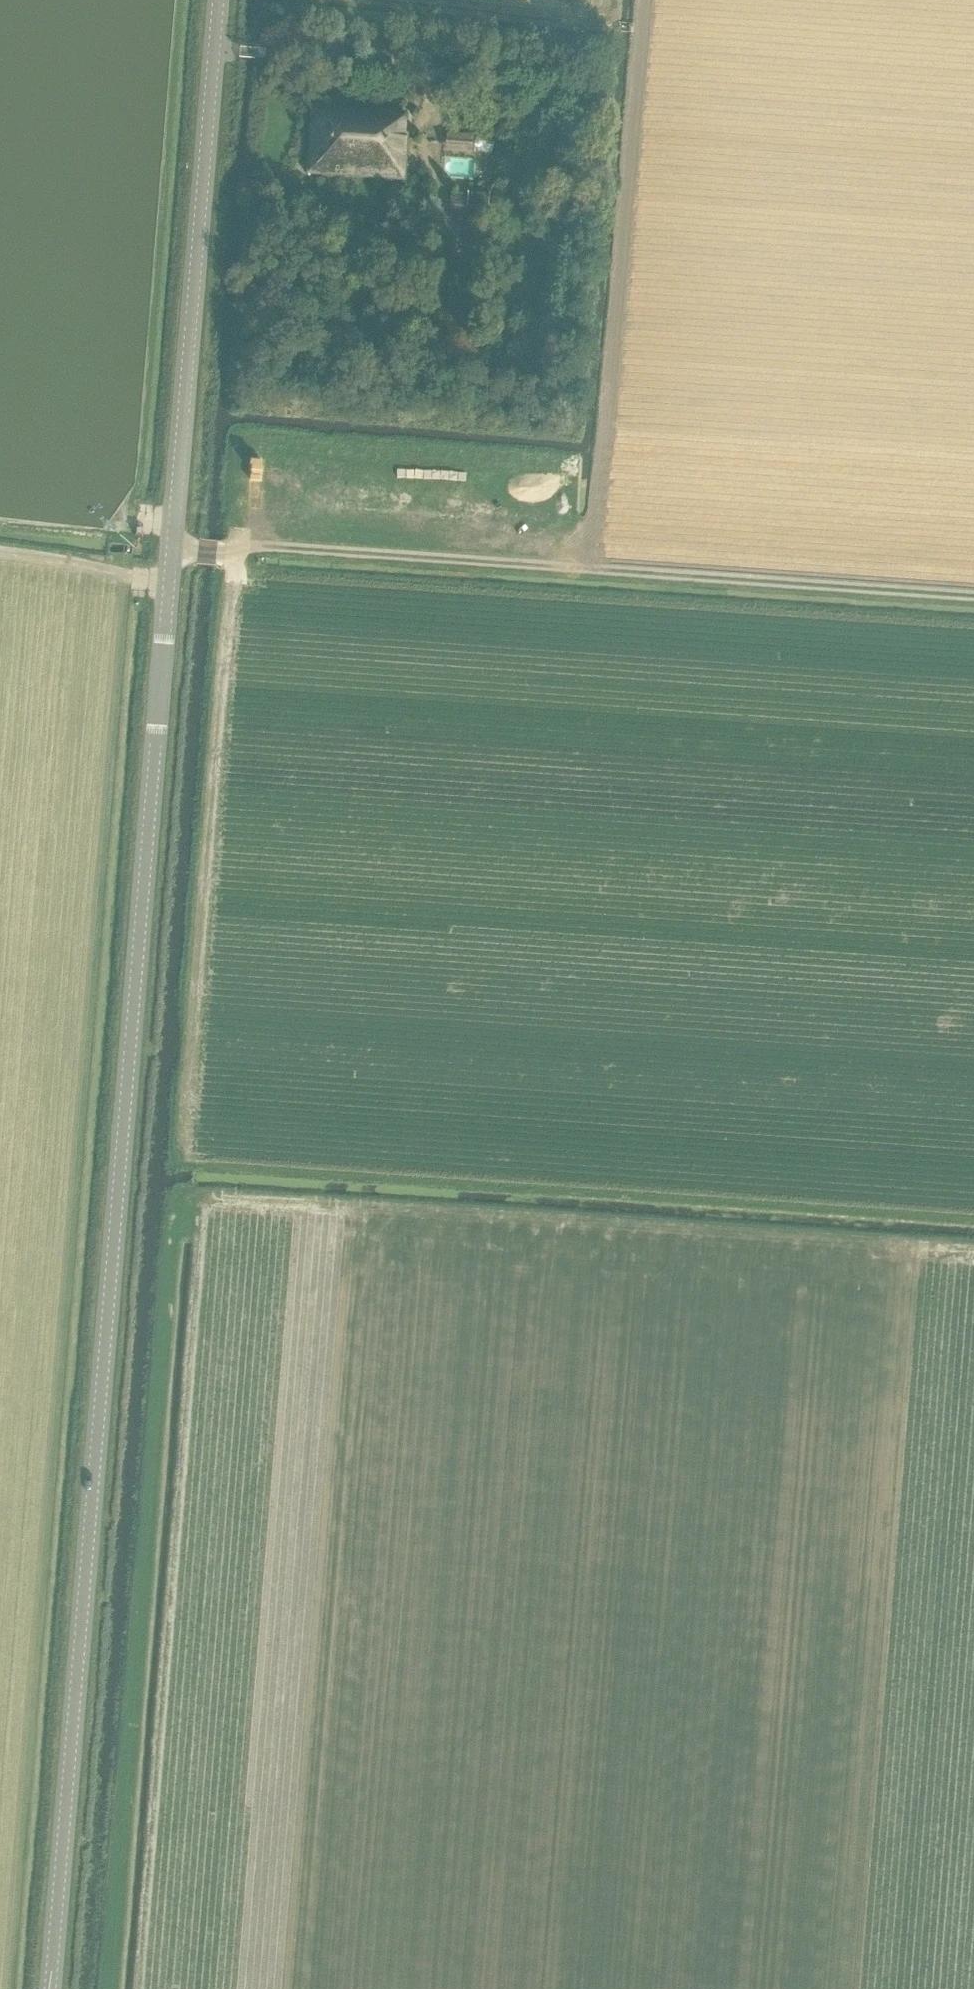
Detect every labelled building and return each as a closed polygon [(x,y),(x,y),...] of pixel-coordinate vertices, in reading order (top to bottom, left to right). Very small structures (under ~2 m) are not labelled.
[(350,101),(342,101),(342,105),(361,105),(361,93),(350,93),(350,101)] [(312,108),(308,175),(405,181),(409,133),(407,132),(408,115),(312,108)] [(469,193),(468,199),(451,197),(450,218),(488,221),(490,195),(469,193)]
